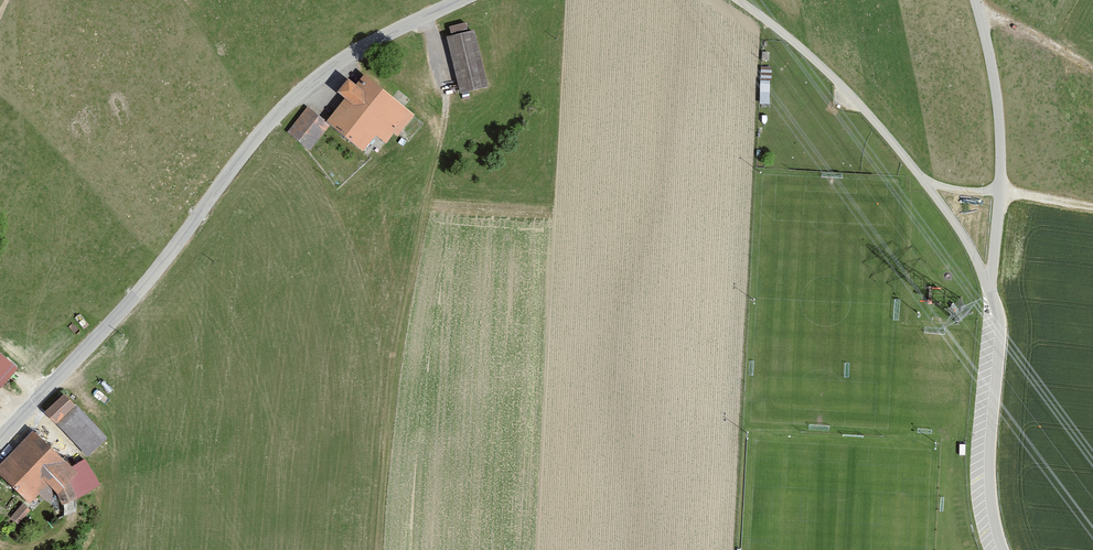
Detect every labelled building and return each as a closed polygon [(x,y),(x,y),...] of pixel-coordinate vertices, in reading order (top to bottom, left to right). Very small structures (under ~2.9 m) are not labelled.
[(471,28),(444,35),(458,91),(485,85),(471,28)] [(352,82),(342,75),(331,89),(343,98),(326,120),(361,148),(369,137),(381,146),(392,133),(397,137),(415,115),(361,71),(352,82)] [(761,79),(760,103),(769,103),(770,80),(761,79)] [(328,123),(307,107),(288,131),(309,147),(328,123)] [(0,345),(0,394),(24,367),(0,345)] [(112,437),(75,398),(57,415),(94,454),(112,437)] [(37,427),(0,467),(38,502),(46,494),(52,500),(62,490),(73,500),(78,496),(93,479),(79,466),(37,427)] [(90,458),(79,466),(93,479),(78,496),(105,482),(90,458)] [(19,523),(31,508),(22,501),(11,516),(19,523)]
